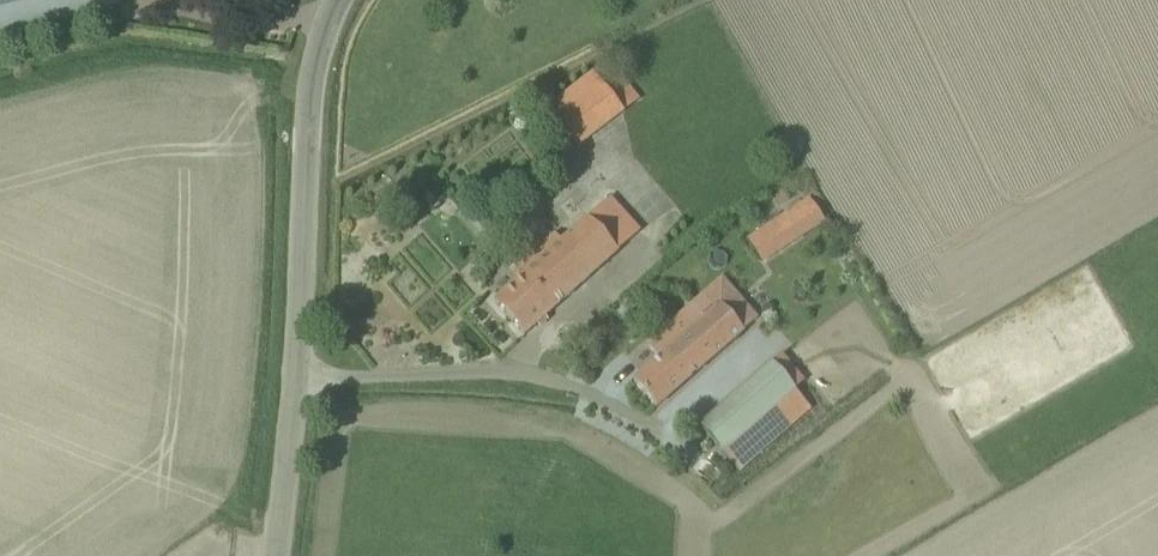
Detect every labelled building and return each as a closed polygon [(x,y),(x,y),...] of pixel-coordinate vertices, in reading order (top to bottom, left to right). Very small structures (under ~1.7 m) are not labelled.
[(610,59),(543,103),(571,146),(638,102),(610,59)] [(520,279),(494,302),(524,336),(641,233),(610,198),(561,242),(554,235),(513,272),(520,279)] [(760,262),(824,220),(811,200),(747,242),(760,262)] [(660,359),(634,382),(656,408),(757,320),(723,280),(647,345),(660,359)] [(810,376),(788,351),(699,427),(737,471),(811,408),(794,390),(810,376)]
